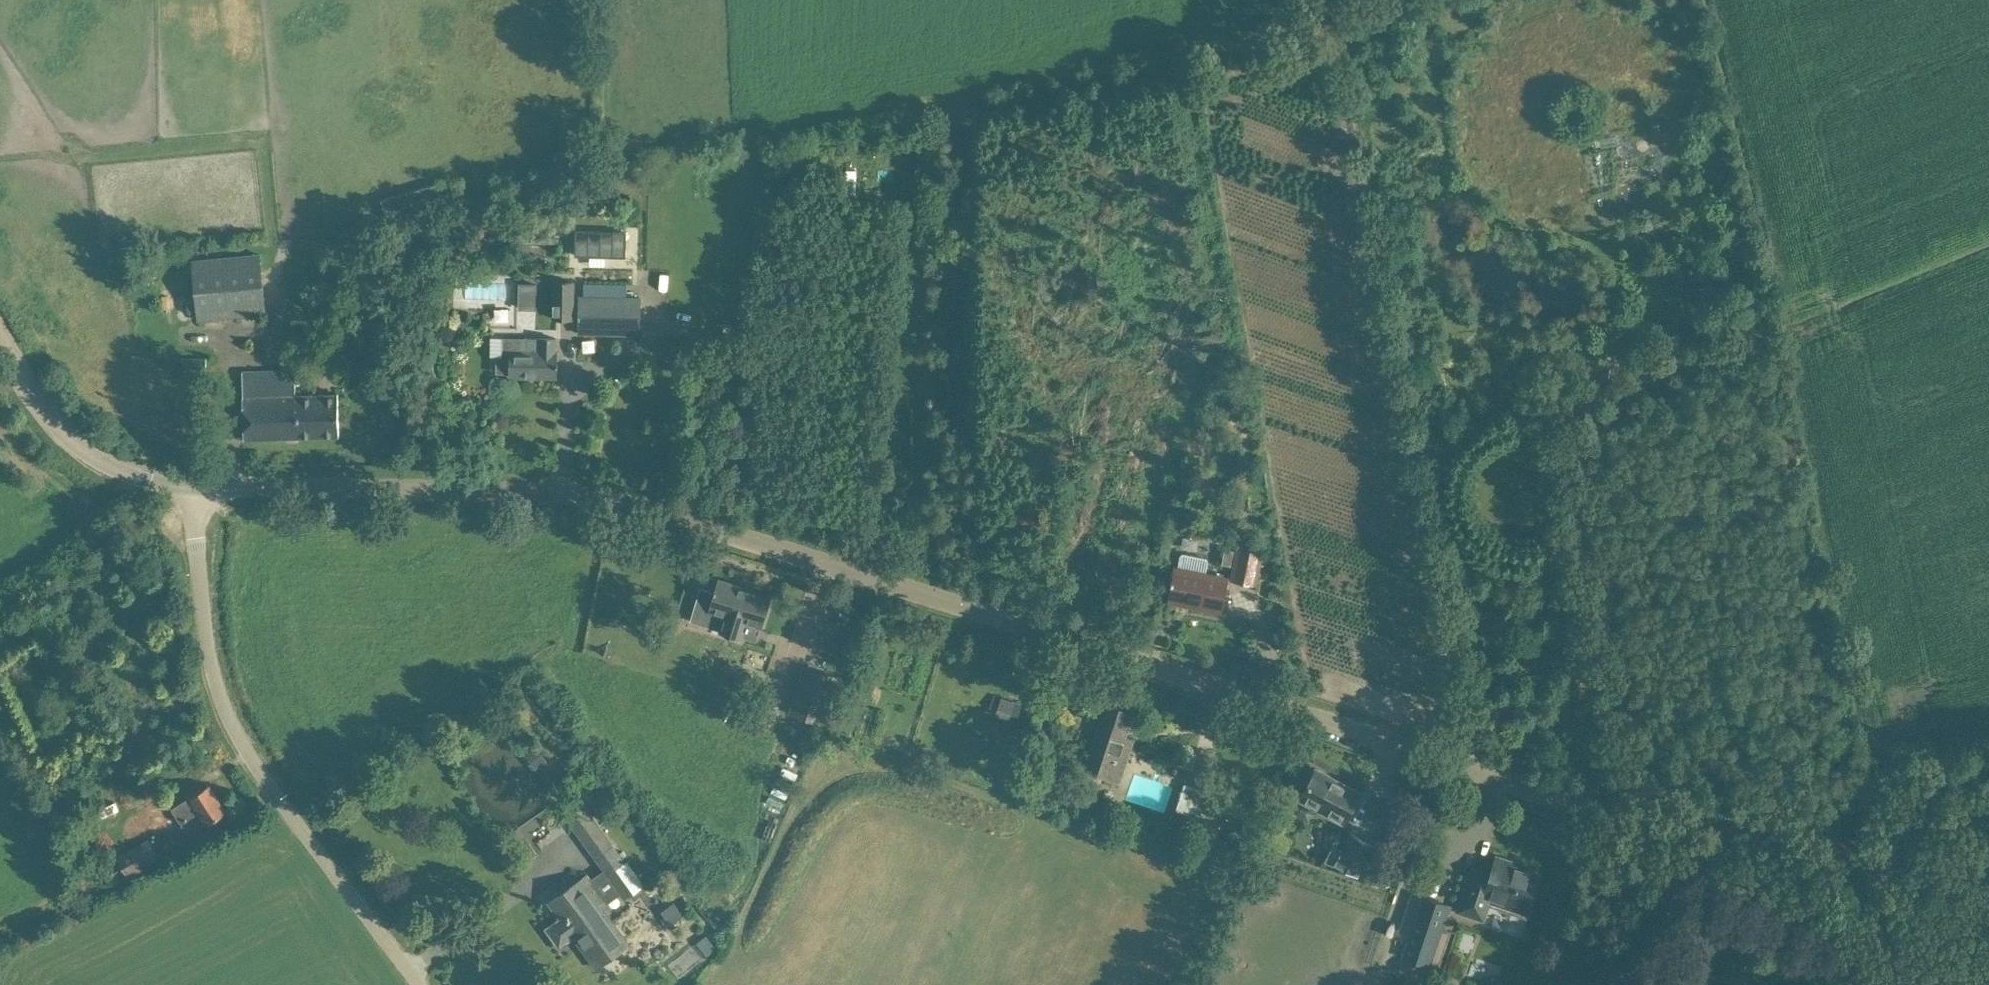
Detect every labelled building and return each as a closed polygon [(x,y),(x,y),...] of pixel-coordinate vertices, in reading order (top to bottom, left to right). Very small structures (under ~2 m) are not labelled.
[(590,255),(606,255),(625,256),(626,230),(577,229),(576,254),(590,255)] [(195,293),(197,321),(266,315),(260,254),(191,261),(195,293)] [(519,282),(519,308),(536,308),(537,282),(519,282)] [(573,319),(574,282),(554,282),(553,318),(573,319)] [(580,297),(579,333),(640,334),(640,298),(580,297)] [(530,337),(526,337),(502,337),(502,356),(496,356),(496,374),(510,374),(510,376),(556,377),(557,357),(557,351),(556,351),(556,338),(539,338),(539,344),(530,344),(530,337)] [(206,358),(182,358),(181,375),(206,375),(206,358)] [(295,370),(262,371),(242,371),(245,438),(339,435),(338,394),(296,395),(295,370)] [(1262,552),(1238,547),(1231,581),(1254,586),(1262,552)] [(1172,581),(1169,601),(1170,601),(1171,596),(1199,602),(1198,607),(1221,611),(1225,592),(1228,577),(1206,573),(1209,560),(1207,557),(1184,553),(1181,554),(1178,567),(1175,566),(1172,581)] [(695,606),(691,619),(720,628),(720,630),(742,637),(747,621),(761,626),(770,596),(719,580),(717,589),(715,588),(714,591),(700,587),(695,605),(695,606)] [(748,649),(743,666),(754,669),(752,678),(763,682),(771,656),(748,649)] [(804,665),(789,713),(823,724),(838,676),(804,665)] [(1017,704),(1000,698),(1001,695),(995,693),(991,706),(997,708),(995,715),(1009,720),(1011,715),(1018,717),(1020,704),(1017,704)] [(1107,704),(1100,723),(1084,768),(1117,779),(1128,748),(1120,745),(1132,713),(1107,704)] [(1297,779),(1289,793),(1300,799),(1323,811),(1343,822),(1350,809),(1360,792),(1338,780),(1336,784),(1314,772),(1308,785),(1297,779)] [(181,823),(199,812),(200,811),(208,824),(227,811),(209,784),(191,796),(190,796),(172,808),(181,823)] [(1185,784),(1176,811),(1199,818),(1208,792),(1185,784)] [(574,936),(597,967),(597,968),(629,945),(600,904),(605,901),(607,904),(621,894),(624,899),(644,884),(585,802),(566,815),(604,870),(590,881),(586,874),(549,901),(561,918),(547,929),(560,947),(574,936)] [(1168,827),(1183,832),(1187,819),(1172,814),(1168,827)] [(1228,837),(1229,840),(1231,841),(1233,843),(1235,843),(1238,842),(1239,840),(1240,838),(1241,836),(1240,833),(1238,832),(1236,831),(1234,830),(1231,831),(1230,833),(1228,835),(1228,837)] [(1334,846),(1328,858),(1358,875),(1374,844),(1350,832),(1340,849),(1334,846)] [(127,879),(161,861),(152,846),(119,864),(127,879)] [(650,884),(660,876),(640,852),(630,860),(650,884)] [(1473,868),(1466,887),(1459,910),(1482,919),(1490,896),(1527,909),(1539,874),(1495,860),(1490,874),(1473,868)] [(1413,892),(1400,930),(1412,933),(1404,956),(1430,965),(1443,927),(1451,904),(1413,892)] [(1484,984),(1502,984),(1500,975),(1483,980),(1484,984)]
